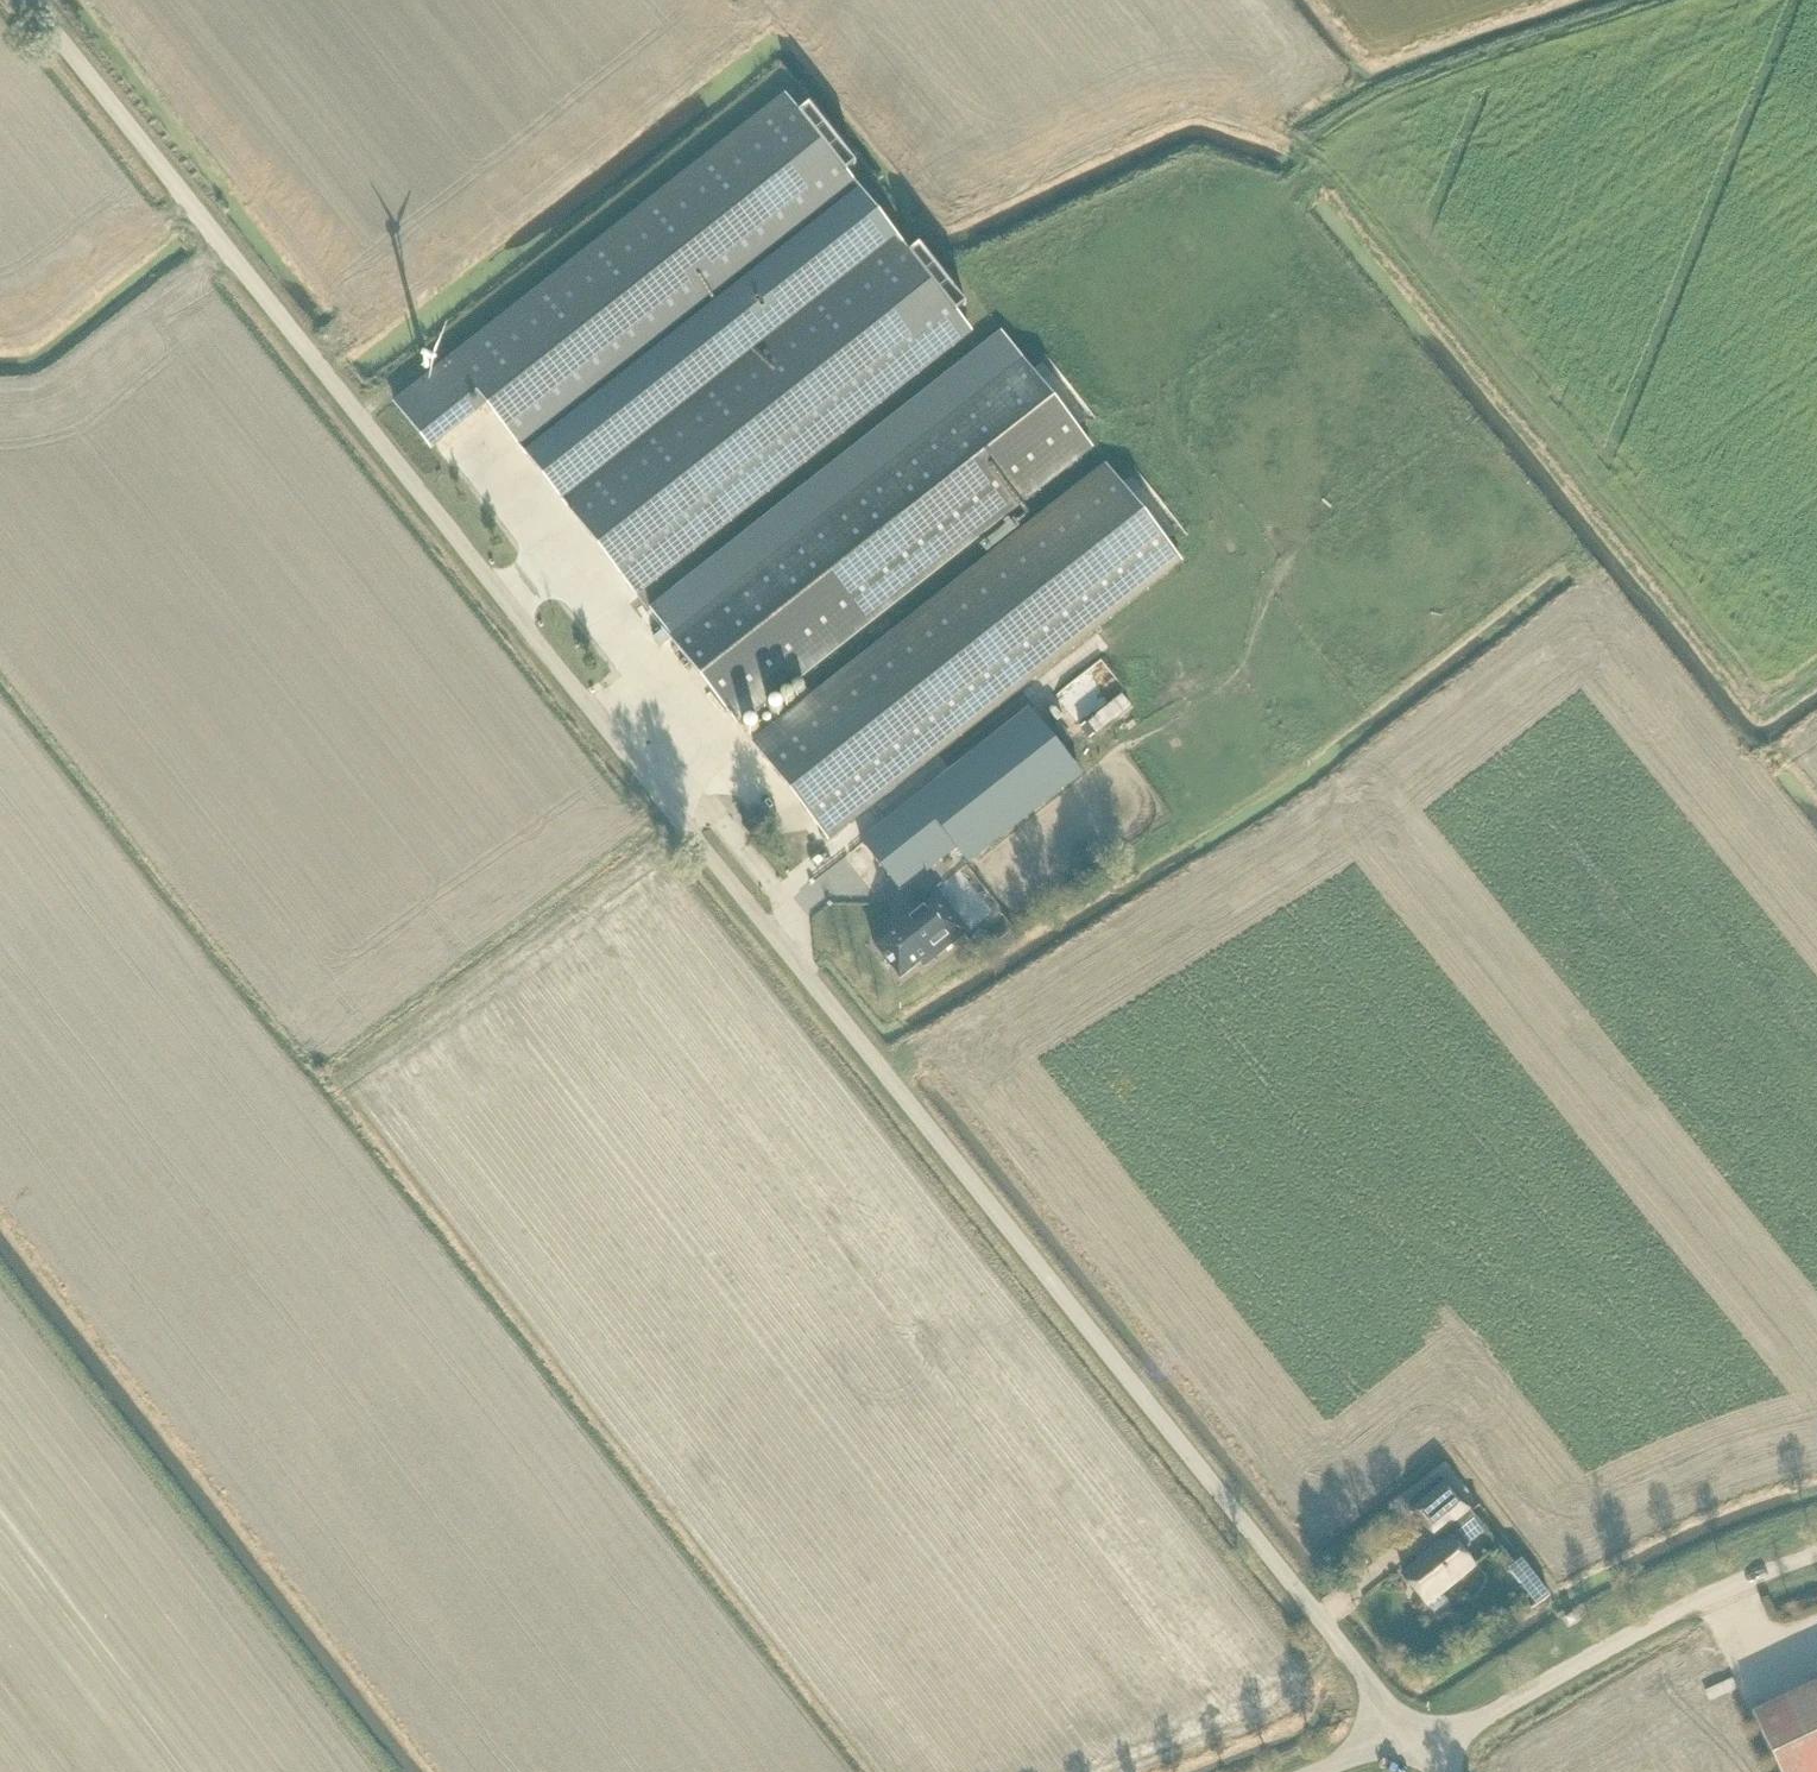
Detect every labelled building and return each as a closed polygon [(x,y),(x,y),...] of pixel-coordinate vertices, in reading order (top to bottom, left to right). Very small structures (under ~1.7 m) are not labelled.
[(561,500),(895,237),(878,215),(846,174),(856,166),(810,107),(799,115),(785,97),(396,404),(422,436),(431,449),(487,406),(506,430),(543,478),(561,500)] [(895,237),(561,500),(600,549),(636,595),(963,338),(970,332),(956,314),(966,306),(920,247),(909,255),(895,237)] [(739,728),(1094,449),(1002,333),(649,610),(664,629),(663,630),(671,640),(739,728)] [(1144,514),(1106,464),(751,745),(790,794),(829,843),(1183,563),(1144,514)] [(1179,532),(1141,481),(1130,489),(1168,540),(1179,532)] [(663,630),(653,638),(661,648),(671,640),(663,630)] [(1030,710),(860,844),(882,872),(909,850),(929,875),(958,852),(970,868),(1084,777),(1076,768),(1061,748),(1030,710)] [(924,968),(966,935),(932,893),(891,927),(894,931),(875,947),(891,968),(900,979),(921,963),(924,968)] [(1412,1509),(1410,1511),(1435,1540),(1444,1532),(1470,1511),(1471,1510),(1446,1481),(1412,1509)] [(1447,1537),(1400,1575),(1427,1609),(1429,1607),(1442,1596),(1477,1569),(1451,1537),(1449,1535),(1448,1536),(1447,1537)] [(1752,1714),(1779,1771),(1816,1771),(1816,1683),(1752,1714)]
